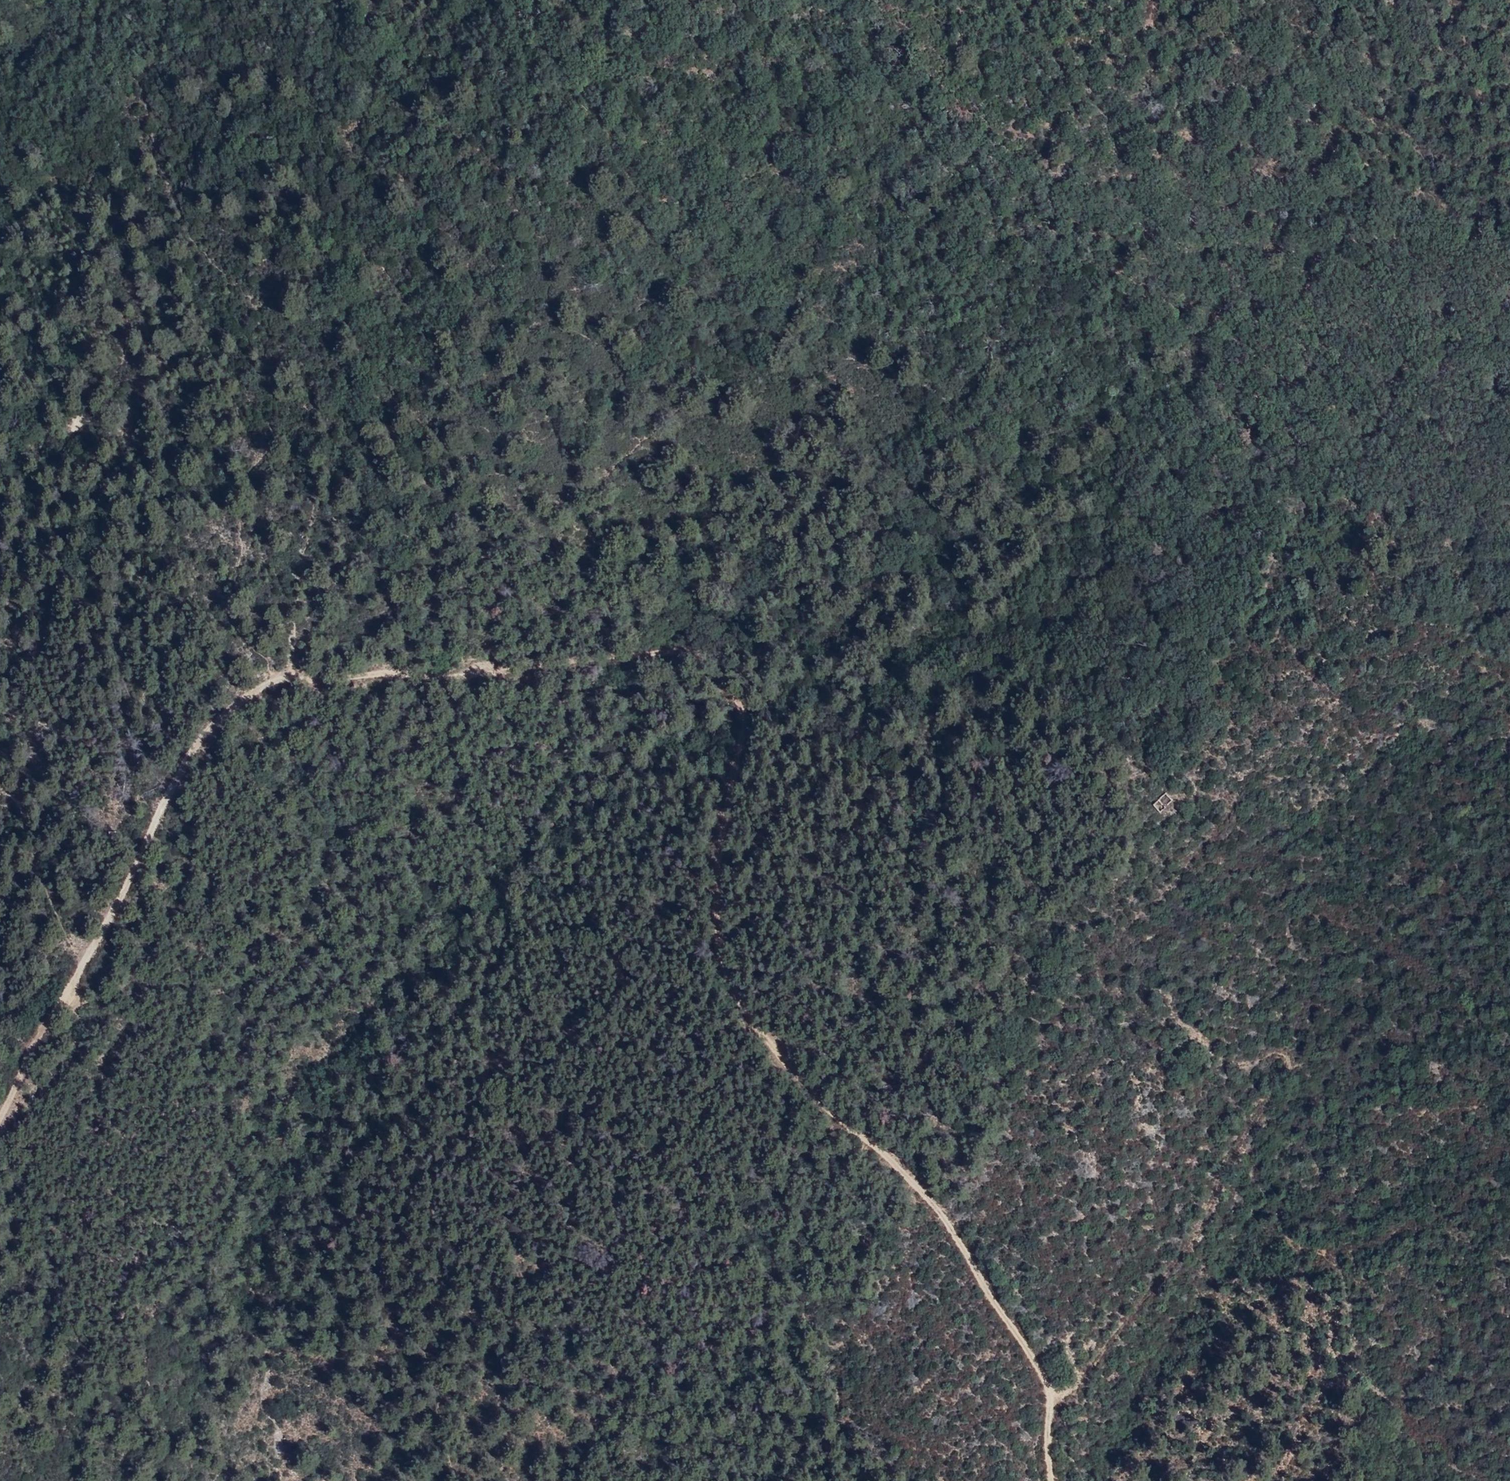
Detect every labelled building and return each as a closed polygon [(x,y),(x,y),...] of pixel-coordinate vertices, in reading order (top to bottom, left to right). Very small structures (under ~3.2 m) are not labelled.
[(1165,791),(1152,803),(1159,811),(1172,799),(1165,791)]
